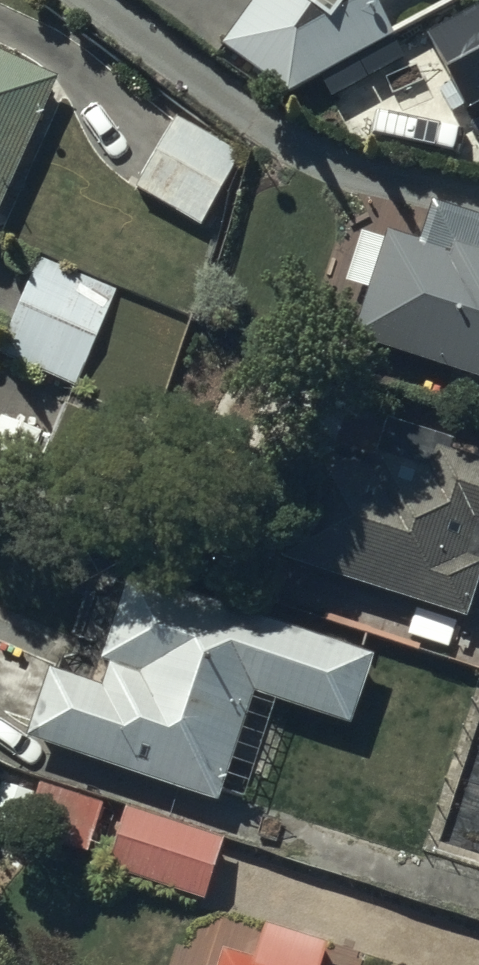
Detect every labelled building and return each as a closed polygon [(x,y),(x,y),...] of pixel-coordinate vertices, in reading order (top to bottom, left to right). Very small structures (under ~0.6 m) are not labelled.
[(227,54),(291,100),(397,44),(377,6),(381,0),(266,0),(227,54)] [(436,46),(476,121),(478,120),(478,23),(436,46)] [(0,60),(0,186),(47,81),(0,60)] [(238,152),(175,117),(135,187),(199,223),(238,152)] [(432,207),(418,247),(387,237),(355,331),(478,373),(478,223),(432,207)] [(111,298),(37,269),(1,361),(75,390),(111,298)] [(471,626),(478,603),(478,475),(321,421),(275,559),(471,626)] [(360,664),(137,592),(103,694),(53,678),(34,736),(213,795),(250,683),(344,713),(360,664)] [(108,808),(45,788),(28,843),(91,863),(108,808)] [(227,846),(130,815),(112,873),(209,904),(227,846)] [(270,938),(261,964),(323,964),(325,956),(270,938)]
